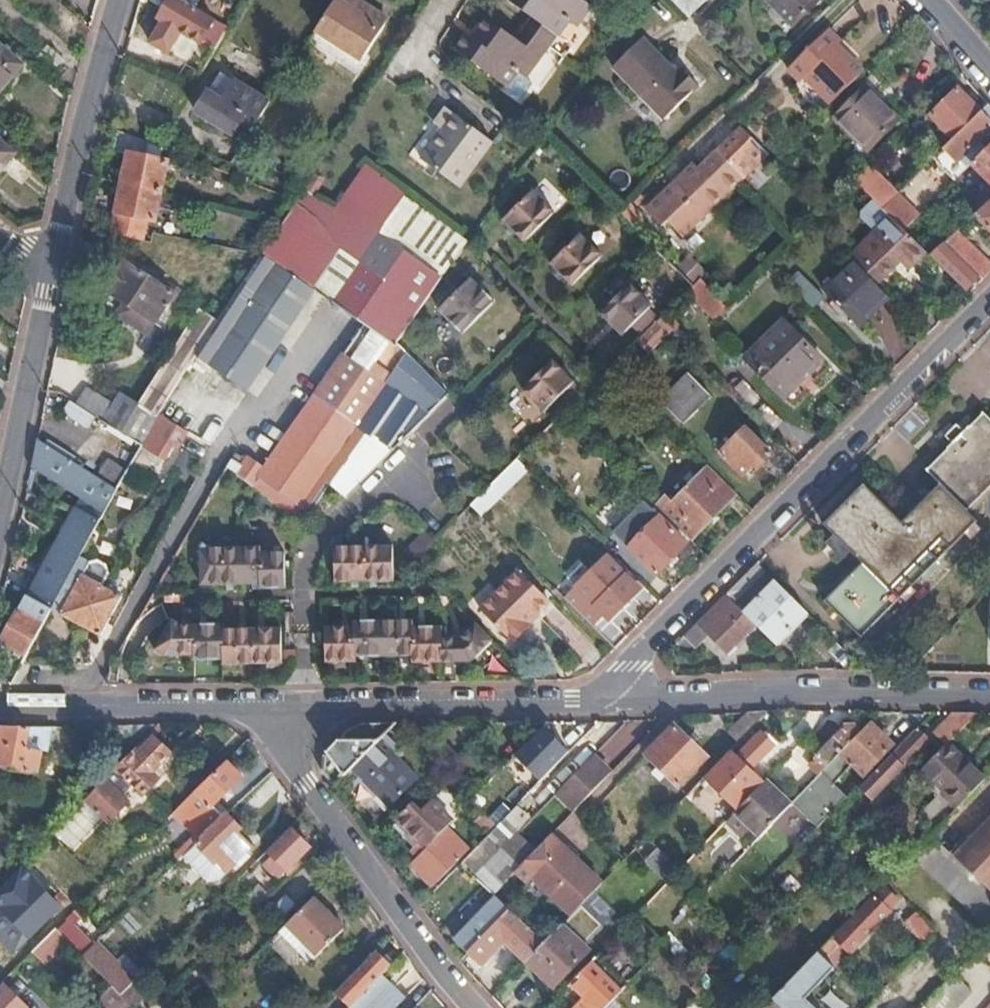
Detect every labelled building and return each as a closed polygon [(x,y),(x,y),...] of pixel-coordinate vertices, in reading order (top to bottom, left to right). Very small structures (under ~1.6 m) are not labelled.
[(183,0),(165,0),(154,18),(159,21),(147,41),(169,54),(181,34),(200,46),(216,20),(194,6),(183,0)] [(354,0),(335,0),(315,32),(361,62),(384,28),(367,17),(371,11),(354,0)] [(593,7),(584,0),(508,0),(508,1),(531,19),(525,28),(547,45),(555,36),(557,37),(569,22),(577,28),(593,7)] [(682,15),(699,0),(667,0),(682,15)] [(791,25),(816,0),(766,0),(791,25)] [(547,45),(566,59),(585,34),(588,37),(608,11),(596,3),(593,7),(577,28),(569,22),(557,37),(555,36),(547,45)] [(388,22),(371,11),(367,17),(384,28),(388,22)] [(460,52),(506,86),(519,70),(524,75),(547,45),(525,28),(517,37),(492,19),(476,39),(473,36),(460,52)] [(806,79),(833,54),(831,52),(836,47),(839,44),(828,32),(788,72),(799,83),(805,78),(806,79)] [(641,40),(612,70),(661,119),(695,86),(680,70),(675,75),(641,40)] [(543,89),(566,59),(547,45),(524,75),(519,70),(506,86),(503,90),(522,104),(537,84),(543,89)] [(0,48),(0,89),(20,66),(0,48)] [(851,63),(838,49),(833,54),(846,67),(851,63)] [(44,67),(55,78),(67,63),(56,53),(44,67)] [(846,67),(833,54),(806,79),(804,81),(828,106),(861,74),(851,63),(846,67)] [(196,115),(243,145),(264,112),(218,81),(196,115)] [(870,147),(900,118),(869,84),(839,114),(870,147)] [(955,137),(980,113),(959,90),(933,114),(955,137)] [(987,105),(980,113),(955,137),(943,149),(955,162),(946,171),(954,179),(971,162),(985,148),(980,142),(989,132),(989,109),(987,105)] [(459,189),(494,143),(456,115),(421,161),(459,189)] [(765,152),(740,126),(715,150),(740,177),(765,152)] [(130,154),(112,233),(144,240),(149,218),(156,220),(169,162),(146,157),(148,143),(119,132),(116,150),(130,154)] [(985,148),(971,162),(989,183),(989,143),(985,148)] [(11,153),(0,144),(0,168),(11,153)] [(696,168),(722,194),(736,180),(740,177),(715,150),(696,168)] [(696,168),(690,162),(657,195),(671,210),(661,220),(677,236),(721,194),(722,194),(696,168)] [(330,267),(315,290),(334,303),(378,237),(428,269),(456,229),(364,165),(361,170),(333,213),(302,191),(296,200),(298,201),(289,215),(308,228),(323,251),(330,267)] [(898,193),(871,165),(855,180),(875,200),(883,208),(898,193)] [(533,190),(503,220),(524,241),(554,211),(533,190)] [(908,203),(898,193),(883,208),(904,229),(917,217),(906,206),(908,203)] [(671,210),(657,195),(641,211),(655,226),(661,220),(671,210)] [(875,228),(848,254),(854,260),(881,288),(922,248),(904,229),(883,208),(875,200),(863,212),(862,215),(875,228)] [(989,230),(989,201),(968,221),(973,226),(980,220),(989,230)] [(289,215),(261,257),(314,292),(315,290),(330,267),(323,251),(308,228),(289,215)] [(982,278),(989,269),(989,259),(960,228),(945,241),(978,274),(982,278)] [(581,233),(551,262),(572,284),(602,254),(581,233)] [(378,237),(334,303),(366,324),(264,471),(249,458),(244,467),(240,464),(243,459),(234,454),(227,465),(239,474),(264,495),(274,503),(287,513),(300,524),(329,484),(341,466),(357,443),(367,429),(395,449),(430,415),(385,385),(401,363),(407,355),(382,338),(428,269),(378,237)] [(929,254),(963,289),(978,274),(945,241),(929,254)] [(685,243),(673,255),(697,280),(699,278),(710,268),(697,255),(685,243)] [(219,323),(214,330),(200,350),(167,401),(157,418),(153,425),(141,447),(161,460),(171,446),(175,448),(213,391),(234,403),(242,390),(247,394),(284,337),(314,292),(261,257),(241,288),(225,313),(219,323)] [(856,324),(886,293),(881,288),(854,260),(823,290),(856,324)] [(174,304),(182,292),(169,283),(165,289),(126,264),(101,300),(104,308),(153,340),(161,329),(154,324),(170,301),(174,304)] [(198,296),(225,313),(241,288),(214,271),(198,296)] [(440,310),(464,334),(496,302),(472,278),(440,310)] [(697,280),(692,285),(688,289),(727,329),(737,317),(726,305),(699,278),(697,280)] [(630,283),(600,312),(621,334),(651,304),(630,283)] [(200,311),(195,318),(214,330),(219,323),(212,318),(212,317),(206,313),(205,314),(200,311)] [(782,393),(819,357),(783,319),(745,356),(782,393)] [(667,333),(655,321),(637,340),(649,352),(667,333)] [(200,350),(182,339),(138,404),(121,393),(112,406),(102,421),(101,422),(141,447),(153,425),(157,418),(167,401),(200,350)] [(408,353),(407,355),(401,363),(433,396),(441,388),(408,353)] [(552,359),(522,389),(544,410),(574,381),(552,359)] [(649,372),(639,361),(621,379),(632,390),(649,372)] [(709,397),(686,374),(661,399),(684,422),(709,397)] [(102,421),(112,406),(87,390),(77,405),(102,421)] [(937,561),(976,522),(966,510),(989,487),(989,418),(984,412),(926,469),(940,485),(903,521),(866,484),(863,487),(937,561)] [(754,461),(767,447),(741,421),(717,444),(739,466),(749,456),(754,461)] [(383,460),(395,449),(367,429),(357,443),(383,460)] [(103,515),(117,490),(38,439),(31,469),(80,500),(103,515)] [(669,489),(655,504),(689,538),(735,492),(709,465),(677,497),(669,489)] [(345,497),(362,481),(341,466),(329,484),(345,497)] [(513,478),(505,469),(489,485),(470,504),(479,512),(513,478)] [(860,637),(937,561),(863,487),(825,526),(862,563),(824,601),(860,637)] [(79,559),(103,515),(80,500),(28,597),(51,610),(79,559)] [(659,517),(629,547),(654,573),(685,542),(659,517)] [(392,543),(334,544),(334,580),(392,579),(392,543)] [(202,549),(193,544),(190,549),(192,584),(251,583),(252,588),(279,587),(279,552),(253,553),(254,548),(202,549)] [(629,547),(617,558),(621,563),(630,572),(643,584),(654,573),(629,547)] [(88,564),(79,559),(51,610),(99,636),(121,596),(101,585),(108,574),(107,565),(95,559),(88,564)] [(590,601),(579,611),(598,630),(638,590),(625,577),(630,572),(621,563),(617,568),(608,559),(589,579),(604,596),(594,605),(590,601)] [(763,568),(756,561),(724,593),(731,600),(763,568)] [(547,602),(516,571),(478,608),(511,642),(529,625),(526,622),(547,602)] [(775,644),(807,612),(776,581),(744,613),(755,624),(775,644)] [(731,600),(724,593),(683,635),(695,647),(708,634),(726,652),(755,624),(744,613),(731,600)] [(26,655),(51,610),(28,597),(3,642),(26,655)] [(175,624),(166,618),(148,648),(158,654),(187,654),(187,659),(217,659),(217,664),(277,662),(276,627),(219,629),(219,624),(175,624)] [(351,624),(323,625),(322,659),(352,659),(352,653),(409,653),(409,660),(470,660),(491,639),(474,622),(459,637),(440,637),(440,626),(411,626),(411,619),(351,619),(351,624)] [(678,639),(674,644),(679,649),(684,645),(678,639)] [(976,711),(952,711),(933,731),(946,743),(948,741),(976,711)] [(384,736),(398,722),(361,722),(353,726),(348,730),(323,756),(323,771),(334,786),(343,777),(384,736)] [(831,780),(850,760),(862,772),(889,744),(867,722),(859,732),(840,752),(823,769),(793,800),(818,824),(847,795),(831,780)] [(157,724),(141,741),(145,745),(153,735),(164,724),(157,724)] [(813,759),(823,769),(840,752),(859,732),(852,724),(841,726),(820,749),(821,752),(813,759)] [(31,725),(0,725),(0,734),(4,734),(4,743),(0,743),(0,762),(45,762),(45,744),(30,744),(31,725)] [(568,751),(542,726),(515,754),(540,779),(568,751)] [(930,739),(916,726),(861,785),(860,786),(858,788),(871,800),(903,766),(904,767),(930,739)] [(678,785),(705,757),(676,727),(648,755),(678,785)] [(737,810),(766,779),(753,766),(773,746),(760,734),(718,777),(728,788),(722,795),(737,810)] [(110,773),(84,800),(106,823),(124,803),(118,797),(129,787),(139,797),(156,779),(149,771),(168,751),(153,735),(145,745),(141,741),(113,770),(110,773)] [(395,746),(384,736),(343,777),(354,787),(361,780),(389,807),(417,778),(390,751),(395,746)] [(946,743),(919,771),(935,786),(938,783),(959,804),(985,777),(948,741),(946,743)] [(613,770),(595,752),(553,795),(571,813),(613,770)] [(430,781),(444,767),(439,761),(424,775),(430,781)] [(200,792),(197,789),(189,796),(173,812),(202,840),(225,817),(213,805),(242,778),(228,764),(200,792)] [(197,789),(209,776),(197,765),(178,784),(189,796),(197,789)] [(790,804),(766,779),(737,810),(728,819),(743,834),(752,825),(761,834),(790,804)] [(413,798),(397,814),(427,843),(444,826),(452,817),(433,798),(423,808),(413,798)] [(75,852),(103,822),(88,808),(60,838),(75,852)] [(244,829),(229,813),(225,817),(202,840),(198,843),(227,873),(254,847),(240,832),(244,829)] [(989,890),(989,815),(966,840),(962,837),(949,850),(989,890)] [(495,826),(461,861),(473,874),(516,829),(504,817),(495,826)] [(427,843),(414,856),(427,868),(422,874),(432,884),(466,850),(444,826),(427,843)] [(309,847),(290,828),(268,850),(286,868),(309,847)] [(516,829),(473,874),(489,888),(493,893),(507,878),(514,871),(536,849),(518,831),(516,829)] [(919,846),(911,854),(989,931),(989,890),(949,850),(931,833),(919,846)] [(532,876),(571,914),(582,903),(601,883),(562,845),(550,834),(536,849),(514,871),(526,882),(532,876)] [(680,869),(646,837),(634,849),(667,883),(680,869)] [(225,875),(227,873),(198,843),(185,856),(207,878),(225,875)] [(3,908),(38,944),(53,929),(45,921),(59,907),(32,879),(3,908)] [(764,1007),(765,1007),(816,1007),(809,1001),(804,997),(832,968),(898,899),(886,887),(839,937),(834,933),(764,1007)] [(454,937),(469,951),(510,910),(506,906),(493,893),(489,888),(463,915),(467,918),(452,933),(455,936),(454,937)] [(313,899),(268,944),(286,962),(296,952),(304,960),(313,952),(317,956),(343,930),(313,899)] [(588,949),(584,945),(604,925),(582,903),(571,914),(543,942),(526,961),(551,985),(588,949)] [(56,926),(67,915),(59,907),(45,921),(53,929),(56,926)] [(510,910),(469,951),(481,963),(504,939),(522,921),(510,910)] [(918,937),(930,929),(921,914),(908,922),(918,937)] [(522,921),(504,939),(515,949),(532,931),(524,923),(522,921)] [(38,944),(34,948),(47,962),(70,940),(56,926),(53,929),(38,944)] [(515,949),(526,961),(543,942),(532,931),(515,949)] [(111,984),(120,993),(136,978),(98,940),(83,954),(111,984)] [(375,951),(334,994),(349,1007),(393,1007),(396,1005),(402,998),(380,977),(390,966),(375,951)] [(571,982),(587,997),(576,1007),(602,1007),(624,986),(596,957),(571,982)] [(804,997),(809,1001),(837,973),(832,968),(804,997)] [(944,982),(919,1007),(952,1007),(961,998),(944,982)] [(5,984),(0,989),(0,1007),(27,1007),(5,984)] [(133,1007),(120,993),(111,984),(97,998),(106,1007),(132,1007),(133,1007)]
